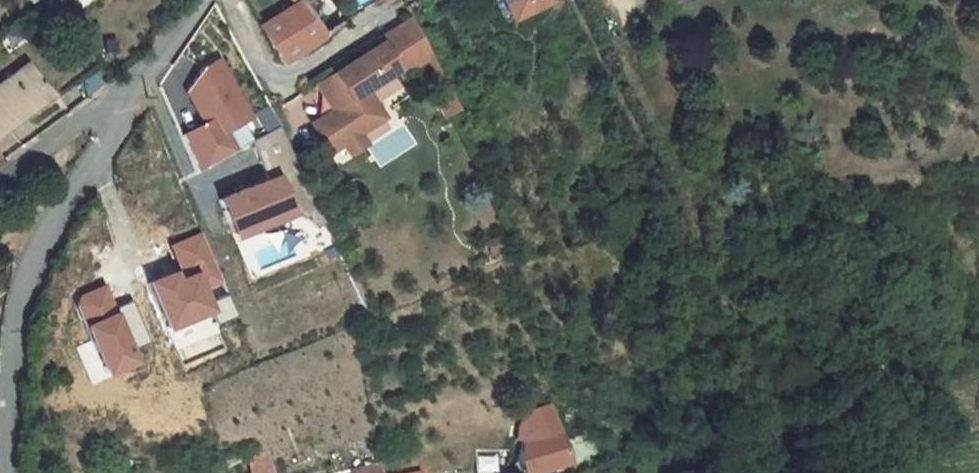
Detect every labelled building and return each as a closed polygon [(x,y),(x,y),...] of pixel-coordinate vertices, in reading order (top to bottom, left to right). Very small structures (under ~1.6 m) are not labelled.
[(508,18),(545,0),(499,0),(508,18)] [(298,2),(260,26),(280,62),(322,35),(300,1),(298,2)] [(380,45),(333,74),(349,99),(335,108),(311,123),(328,151),(341,143),(348,154),(363,144),(357,133),(382,117),(365,89),(396,70),(399,75),(417,64),(430,56),(410,18),(376,39),(380,45)] [(459,112),(430,56),(417,64),(447,120),(459,112)] [(204,125),(180,137),(197,171),(233,151),(224,134),(250,121),(221,61),(205,69),(188,92),(195,107),(202,104),(205,111),(199,114),(204,125)] [(23,67),(30,77),(36,73),(28,63),(23,67)] [(23,67),(0,84),(0,116),(8,127),(52,95),(36,73),(30,77),(23,67)] [(334,108),(349,99),(333,74),(318,83),(334,108)] [(202,104),(195,107),(199,114),(205,111),(202,104)] [(8,127),(0,116),(0,133),(8,127)] [(278,127),(251,142),(266,181),(218,200),(231,233),(262,221),(269,218),(273,216),(278,215),(282,215),(286,214),(290,215),(293,215),(297,217),(300,218),(303,219),(306,222),(310,225),(313,228),(322,224),(278,127)] [(116,295),(143,351),(182,332),(155,276),(116,295)] [(566,462),(550,409),(532,415),(519,460),(523,472),(529,472),(566,462)] [(272,448),(249,454),(252,472),(278,472),(272,448)] [(377,450),(330,459),(334,472),(346,472),(352,471),(353,472),(381,472),(377,450)]
